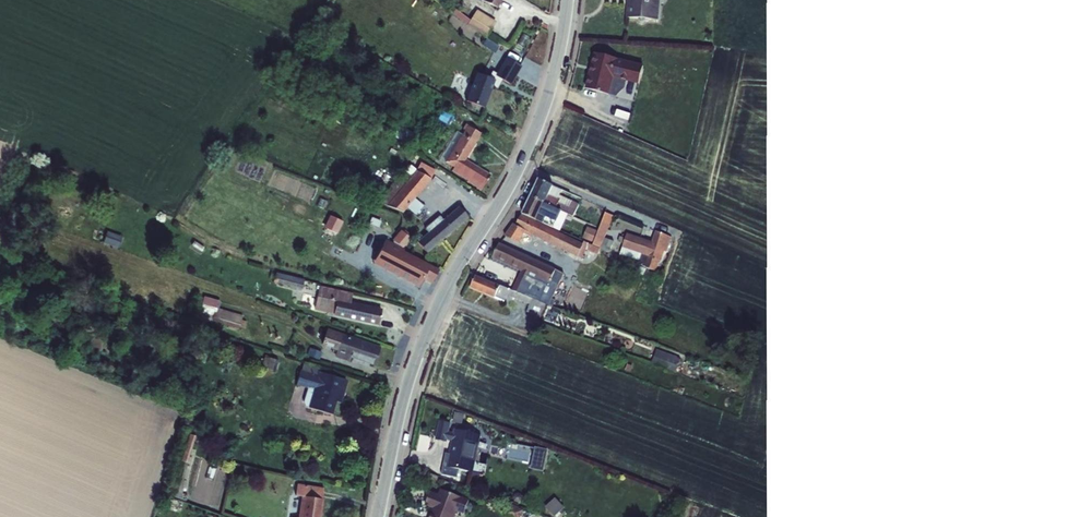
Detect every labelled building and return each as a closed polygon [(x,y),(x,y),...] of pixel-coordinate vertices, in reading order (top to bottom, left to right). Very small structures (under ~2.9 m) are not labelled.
[(626,18),(658,21),(660,0),(627,0),(626,18)] [(466,26),(470,20),(454,8),(451,13),(466,26)] [(470,20),(466,26),(486,38),(496,22),(476,10),(470,20)] [(594,54),(585,89),(609,95),(614,78),(638,84),(642,67),(618,61),(618,60),(594,54)] [(497,77),(492,87),(497,90),(502,80),(510,85),(521,66),(506,58),(495,76),(497,77)] [(477,73),(466,101),(484,108),(494,80),(477,73)] [(443,109),(436,121),(448,127),(454,116),(443,109)] [(456,131),(440,159),(445,162),(453,168),(451,171),(467,180),(466,182),(480,191),(490,175),(466,160),(481,134),(467,125),(465,124),(462,129),(464,130),(462,134),(456,131)] [(404,171),(377,202),(402,212),(406,208),(415,215),(423,206),(415,198),(431,179),(415,171),(411,176),(404,171)] [(539,180),(531,197),(545,203),(561,211),(561,212),(573,217),(579,205),(559,196),(561,190),(553,186),(539,180)] [(545,203),(531,197),(522,215),(553,229),(555,223),(556,223),(561,212),(561,211),(545,203)] [(428,233),(417,242),(427,254),(469,218),(459,206),(442,220),(439,216),(424,229),(428,233)] [(605,213),(593,246),(609,253),(614,242),(605,239),(613,216),(605,213)] [(330,215),(324,229),(338,235),(344,221),(330,215)] [(513,225),(504,237),(519,244),(523,235),(530,238),(531,235),(578,257),(583,244),(521,215),(515,226),(513,225)] [(587,227),(582,239),(592,243),(597,231),(587,227)] [(108,230),(105,243),(122,247),(125,235),(108,230)] [(383,240),(372,264),(419,286),(423,278),(433,282),(435,278),(438,269),(399,248),(402,246),(403,247),(410,240),(400,230),(391,240),(394,242),(392,244),(383,240)] [(620,237),(618,243),(623,244),(622,248),(619,255),(634,260),(633,264),(644,267),(656,272),(660,261),(661,262),(665,252),(667,253),(672,237),(655,232),(652,242),(627,234),(625,239),(620,237)] [(499,244),(492,259),(520,272),(512,291),(540,302),(546,305),(547,305),(550,298),(552,299),(555,290),(557,291),(565,275),(555,270),(499,244)] [(640,267),(637,273),(643,276),(646,270),(640,267)] [(276,273),(273,283),(302,290),(304,280),(276,273)] [(495,299),(501,286),(475,276),(470,289),(495,299)] [(319,286),(314,310),(333,314),(333,316),(378,325),(382,309),(351,302),(353,293),(319,286)] [(501,286),(495,299),(505,303),(508,296),(529,305),(527,312),(541,318),(546,305),(540,302),(512,291),(501,286)] [(327,329),(321,346),(336,351),(334,357),(349,363),(350,358),(374,366),(380,347),(327,329)] [(310,347),(307,356),(319,360),(321,352),(320,352),(320,351),(310,347)] [(657,350),(651,364),(675,373),(680,359),(657,350)] [(261,358),(258,368),(274,373),(278,361),(264,357),(264,359),(261,358)] [(300,370),(296,385),(307,388),(303,402),(305,406),(308,407),(332,414),(336,402),(341,403),(347,381),(320,373),(321,370),(303,365),(301,371),(300,370)] [(439,421),(435,440),(447,443),(447,441),(451,442),(448,455),(446,454),(443,467),(472,473),(481,435),(454,429),(453,433),(448,432),(450,424),(439,421)] [(535,448),(531,469),(544,471),(548,450),(535,448)] [(323,500),(325,488),(297,484),(296,496),(301,496),(298,516),(321,516),(323,500)] [(429,516),(455,516),(457,513),(464,515),(465,512),(468,513),(471,511),(472,507),(471,504),(468,503),(469,500),(440,490),(438,495),(431,492),(425,506),(432,509),(429,516)] [(555,498),(545,508),(554,516),(564,508),(555,498)] [(504,516),(506,516),(521,516),(524,509),(509,503),(504,516)]
